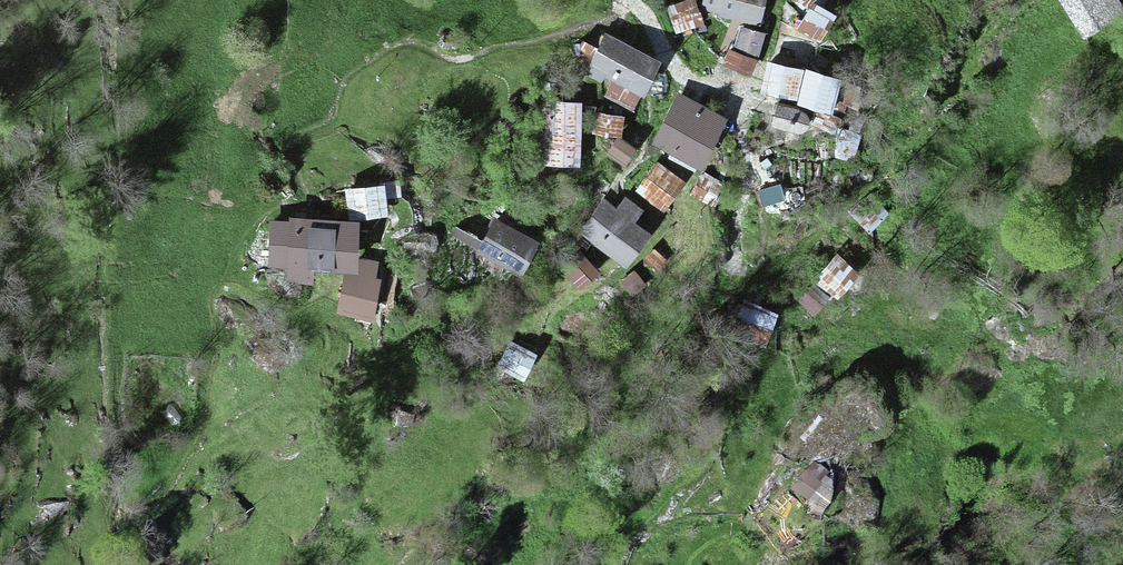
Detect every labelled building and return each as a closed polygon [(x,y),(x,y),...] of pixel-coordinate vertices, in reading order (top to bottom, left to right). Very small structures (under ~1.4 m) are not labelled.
[(702,14),(758,26),(764,0),(705,0),(702,14)] [(800,25),(823,36),(838,7),(824,0),(812,0),(800,25)] [(1086,35),(1122,11),(1116,0),(1063,0),(1086,35)] [(695,3),(667,12),(676,39),(704,30),(695,3)] [(761,40),(736,32),(723,72),(747,80),(761,40)] [(658,60),(605,37),(588,74),(642,97),(658,60)] [(832,72),(764,55),(755,89),(823,105),(832,72)] [(721,118),(676,98),(653,151),(698,170),(721,118)] [(772,99),(766,118),(796,128),(803,109),(772,99)] [(583,105),(547,104),(545,172),(581,173),(583,105)] [(682,185),(656,167),(635,198),(661,215),(682,185)] [(383,188),(349,192),(352,219),(387,215),(383,188)] [(617,211),(604,201),(580,233),(626,267),(649,236),(632,224),(641,212),(625,200),(617,211)] [(292,225),(272,225),(271,265),(290,266),(289,279),(310,282),(310,269),(354,271),(357,226),(293,221),(292,225)] [(536,245),(495,223),(484,244),(457,229),(453,236),(520,272),(536,245)] [(598,274),(584,259),(568,274),(581,289),(598,274)] [(836,259),(793,301),(816,324),(859,283),(836,259)] [(356,274),(346,274),(340,312),(369,319),(379,281),(373,280),(376,265),(358,261),(356,274)] [(644,286),(634,274),(623,283),(632,295),(644,286)] [(775,315),(740,302),(726,340),(761,353),(775,315)] [(534,358),(508,347),(497,373),(522,384),(534,358)] [(818,499),(823,472),(806,468),(800,496),(818,499)]
